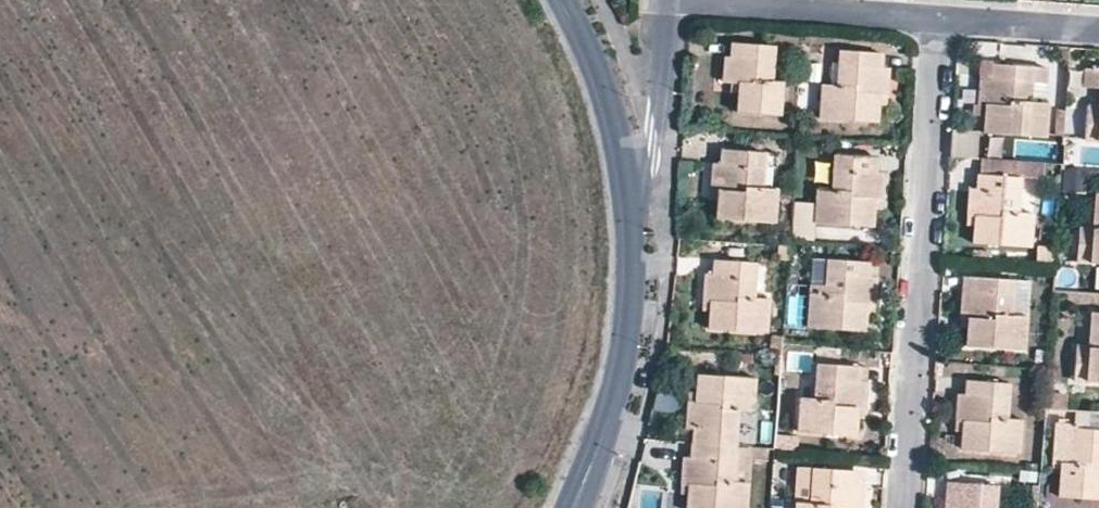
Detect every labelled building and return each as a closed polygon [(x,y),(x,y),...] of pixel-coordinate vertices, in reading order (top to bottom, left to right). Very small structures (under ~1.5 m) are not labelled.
[(772,80),(774,45),(731,42),(731,57),(723,56),(722,82),(737,83),(735,112),(781,117),(783,81),(772,80)] [(882,68),(883,54),(839,51),(836,86),(820,85),(817,118),(877,123),(880,94),(888,95),(889,68),(882,68)] [(984,132),(1041,136),(1043,103),(1029,102),(1031,83),(1045,84),(1046,68),(992,63),(990,78),(980,77),(978,104),(986,105),(985,114),(984,132)] [(981,63),(980,77),(990,78),(992,63),(981,63)] [(1083,70),(1082,89),(1098,91),(1098,72),(1083,70)] [(1043,103),(1045,84),(1031,83),(1029,102),(1043,103)] [(986,105),(978,104),(977,113),(985,114),(986,105)] [(1087,104),(1085,138),(1098,140),(1098,105),(1087,104)] [(952,130),(950,156),(975,158),(977,132),(952,130)] [(1078,136),(1062,135),(1060,165),(1060,170),(1083,171),(1084,146),(1077,145),(1078,136)] [(761,187),(763,152),(719,149),(718,163),(710,162),(709,190),(716,190),(715,219),(775,223),(777,188),(761,187)] [(877,171),(878,157),(834,155),(830,190),(815,189),(815,200),(813,223),(873,227),(875,199),(882,200),(885,172),(877,171)] [(981,159),(980,174),(1021,178),(1041,179),(1043,164),(981,159)] [(968,173),(967,187),(976,188),(977,174),(968,173)] [(976,188),(967,187),(965,214),(974,215),(972,242),(1031,247),(1033,213),(1019,211),(1021,178),(977,174),(976,188)] [(1093,194),(1091,223),(1090,229),(1077,228),(1074,263),(1098,264),(1098,195),(1093,194)] [(815,200),(790,198),(787,238),(812,241),(813,223),(815,200)] [(1034,266),(1053,267),(1054,249),(1036,247),(1034,266)] [(973,252),(973,261),(989,263),(990,253),(973,252)] [(812,258),(810,283),(824,284),(826,259),(812,258)] [(754,297),(756,263),(712,259),(711,274),(703,273),(701,301),(710,301),(707,329),(767,333),(769,299),(754,297)] [(874,305),(877,263),(826,259),(824,284),(810,283),(807,327),(865,331),(867,304),(874,305)] [(964,346),(1024,349),(1026,315),(1012,314),(1015,279),(969,276),(968,292),(960,291),(958,318),(966,319),(964,346)] [(1012,314),(1026,315),(1029,280),(1015,279),(1012,314)] [(1090,312),(1087,344),(1076,343),(1074,380),(1098,381),(1098,313),(1090,312)] [(860,380),(860,367),(817,364),(814,398),(798,397),(796,431),(854,435),(857,410),(864,410),(866,381),(860,380)] [(693,428),(691,442),(735,445),(737,410),(752,411),(753,378),(696,373),(694,401),(686,401),(684,427),(693,428)] [(1008,417),(1011,383),(965,380),(964,394),(957,393),(954,420),(961,421),(960,447),(1020,451),(1022,419),(1008,417)] [(1054,387),(1045,386),(1043,411),(1066,412),(1067,395),(1054,394),(1054,387)] [(1098,429),(1098,414),(1075,413),(1074,424),(1076,424),(1076,427),(1098,429)] [(1076,424),(1055,422),(1051,461),(1059,462),(1056,496),(1098,498),(1098,429),(1076,427),(1076,424)] [(691,442),(690,456),(683,455),(680,482),(688,483),(686,507),(745,507),(749,446),(735,445),(691,442)] [(855,472),(796,467),(793,507),(860,507),(861,485),(853,485),(855,472)] [(944,496),(943,507),(996,507),(998,484),(952,481),(953,483),(951,496),(944,496)] [(946,482),(944,496),(951,496),(953,483),(946,482)]
